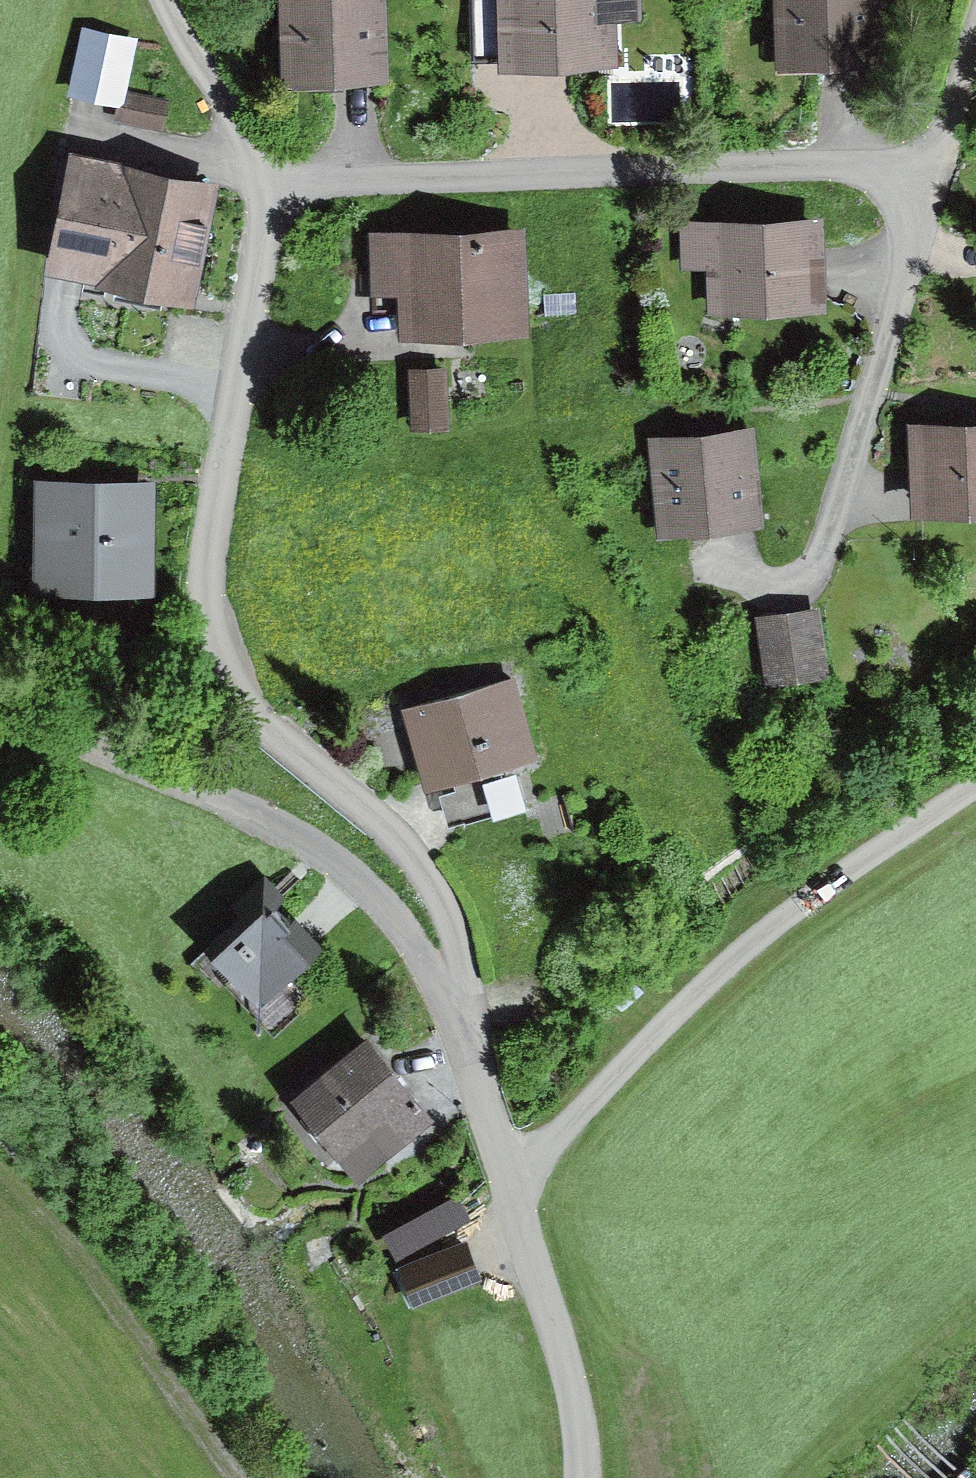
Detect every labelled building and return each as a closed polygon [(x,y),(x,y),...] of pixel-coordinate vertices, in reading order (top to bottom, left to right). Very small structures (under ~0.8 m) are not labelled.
[(282,81),(386,82),(387,0),(283,0),(282,81)] [(485,82),(635,73),(630,0),(480,0),(485,82)] [(775,76),(892,68),(888,0),(770,0),(775,76)] [(135,37),(79,24),(60,100),(117,113),(135,37)] [(218,188),(78,160),(54,278),(194,306),(218,188)] [(823,224),(678,233),(681,279),(708,279),(709,321),(829,315),(823,224)] [(517,232),(359,241),(362,294),(398,305),(400,344),(523,336),(517,232)] [(446,379),(410,379),(411,432),(446,432),(446,379)] [(901,413),(905,504),(975,501),(975,410),(901,413)] [(750,434),(655,441),(663,545),(758,537),(750,434)] [(156,468),(31,464),(27,575),(152,579),(156,468)] [(817,598),(759,608),(773,690),(831,680),(817,598)] [(518,661),(394,692),(415,776),(539,745),(518,661)] [(260,892),(186,950),(238,1016),(312,958),(260,892)] [(364,1016),(282,1076),(351,1170),(433,1110),(364,1016)] [(458,1198),(384,1237),(396,1260),(470,1221),(458,1198)] [(464,1244),(396,1271),(411,1306),(476,1278),(464,1244)]
